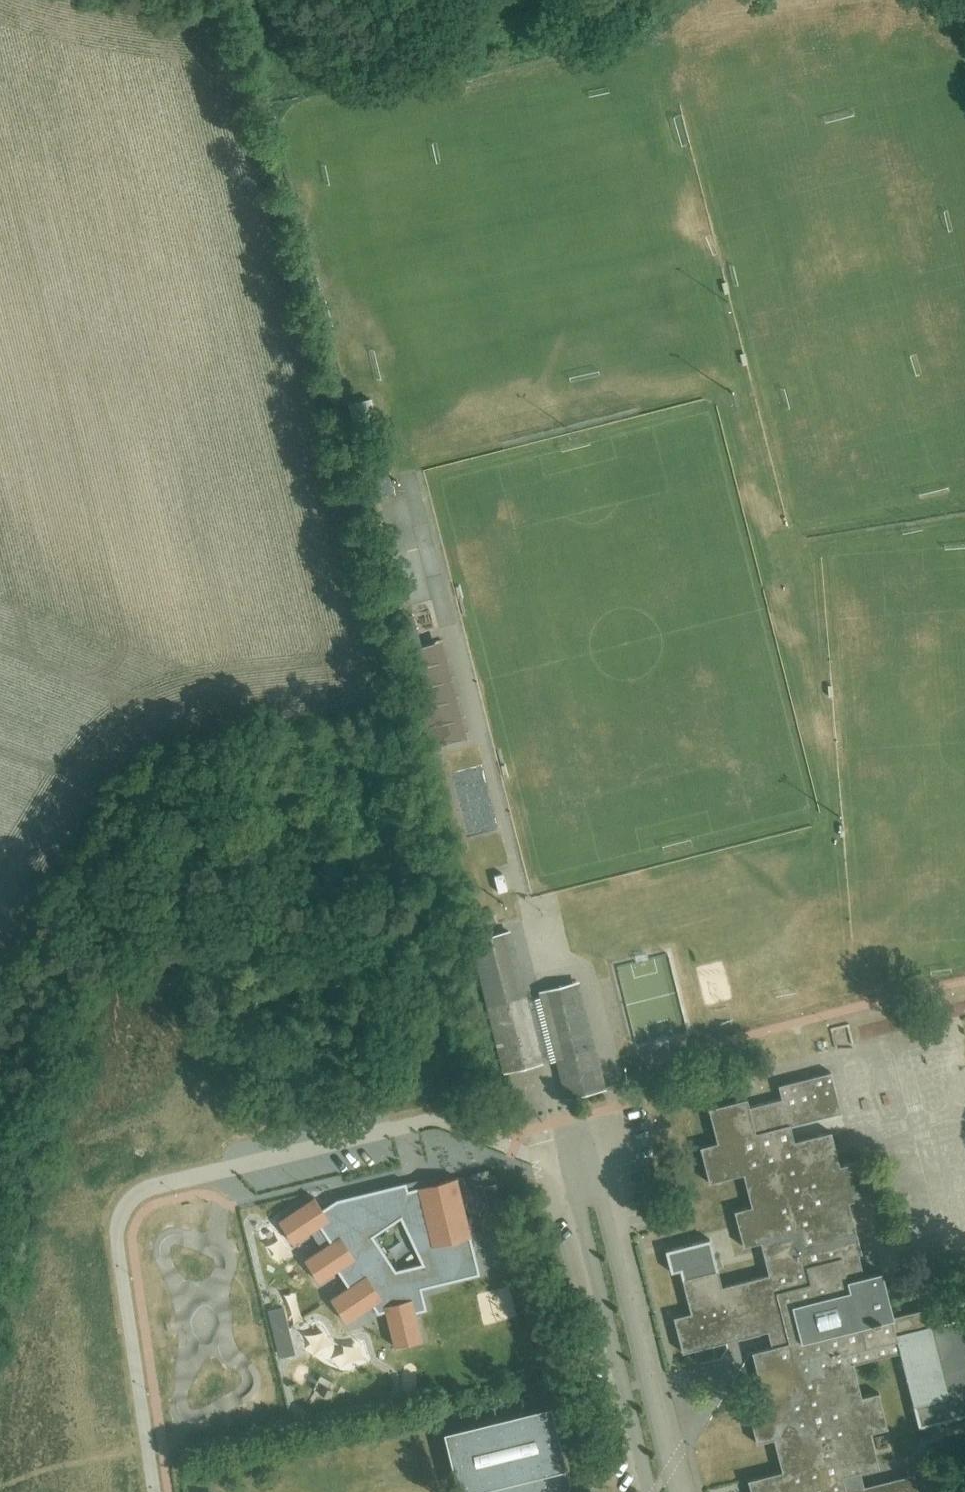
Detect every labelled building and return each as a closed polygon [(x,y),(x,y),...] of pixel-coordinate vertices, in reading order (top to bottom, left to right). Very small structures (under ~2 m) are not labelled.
[(469,743),(440,630),(413,637),(442,750),(469,743)] [(608,1094),(581,986),(541,996),(488,1009),(505,1078),(559,1064),(568,1104),(608,1094)] [(709,1189),(741,1181),(748,1210),(732,1214),(741,1254),(760,1250),(767,1278),(721,1289),(718,1274),(682,1282),(689,1315),(672,1320),(681,1360),(767,1340),(769,1349),(751,1354),(764,1411),(737,1418),(745,1451),(773,1444),(779,1472),(748,1479),(751,1491),(917,1491),(913,1477),(864,1489),(860,1475),(880,1470),(872,1437),(887,1433),(878,1395),(861,1399),(854,1367),(899,1357),(912,1411),(954,1398),(931,1311),(930,1307),(891,1317),(881,1273),(867,1277),(850,1208),(867,1204),(858,1165),(841,1169),(832,1133),(795,1142),(792,1129),(842,1117),(831,1075),(777,1087),(781,1103),(750,1110),(747,1098),(707,1107),(716,1146),(700,1150),(709,1189)] [(413,1181),(340,1198),(327,1206),(319,1194),(283,1218),(283,1219),(298,1241),(299,1241),(326,1224),(336,1240),(310,1257),(325,1280),(343,1268),(353,1284),(335,1296),(350,1320),(377,1303),(382,1311),(389,1309),(397,1346),(426,1340),(419,1310),(430,1308),(425,1287),(447,1281),(445,1274),(482,1266),(462,1178),(415,1190),(413,1181)] [(575,1490),(552,1404),(445,1432),(460,1491),(567,1491),(575,1490)]
